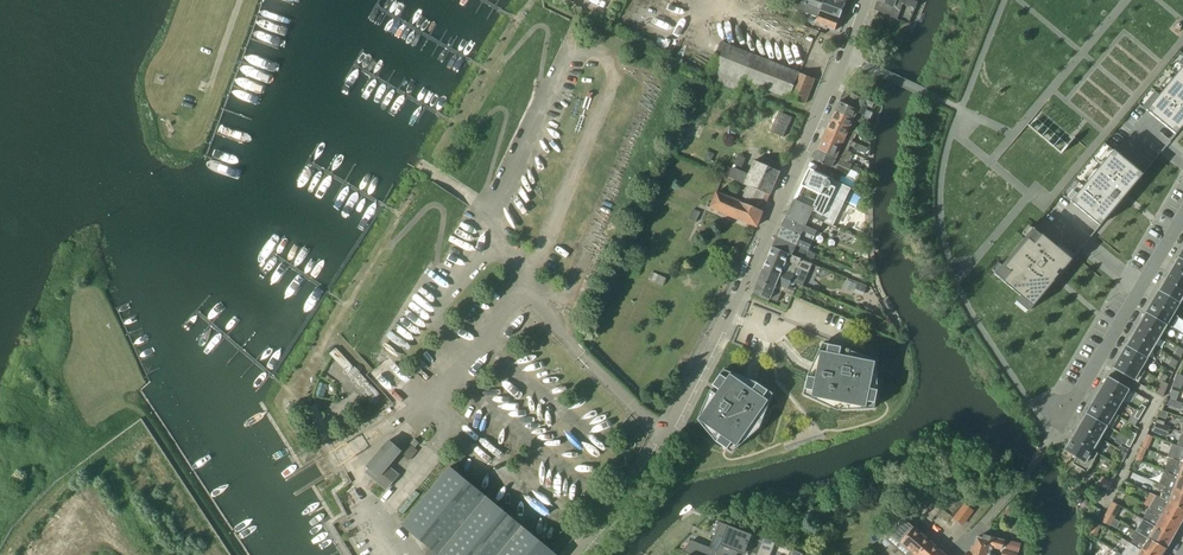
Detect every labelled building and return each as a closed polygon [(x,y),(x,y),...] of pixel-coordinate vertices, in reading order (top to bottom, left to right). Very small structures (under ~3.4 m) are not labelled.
[(823,3),(815,0),(793,0),(799,2),(840,17),(846,0),(824,0),(823,3)] [(874,9),(891,15),(890,17),(897,19),(903,4),(915,8),(918,2),(913,0),(877,0),(874,9)] [(835,31),(840,17),(799,2),(796,9),(818,17),(816,24),(835,31)] [(740,92),(744,81),(804,104),(814,78),(721,42),(706,79),(740,92)] [(1180,51),(1137,103),(1176,135),(1182,126),(1182,53),(1180,51)] [(860,123),(870,127),(867,125),(869,120),(862,117),(866,109),(868,106),(872,108),(876,99),(854,89),(849,101),(847,105),(840,101),(835,111),(853,119),(860,123)] [(1076,136),(1041,107),(1027,124),(1062,153),(1076,136)] [(860,125),(860,123),(853,119),(835,111),(831,121),(856,132),(857,132),(858,129),(859,130),(861,125),(860,125)] [(852,141),(856,132),(831,121),(827,130),(843,137),(852,141)] [(868,148),(852,141),(843,137),(827,130),(822,139),(848,151),(850,146),(855,147),(854,149),(865,154),(868,148)] [(851,152),(848,151),(822,139),(818,149),(847,162),(851,152)] [(1127,193),(1143,174),(1114,150),(1105,142),(1062,193),(1063,194),(1071,201),(1100,225),(1101,226),(1117,206),(1126,195),(1123,193),(1125,192),(1127,194),(1127,193)] [(847,162),(818,149),(813,159),(822,163),(818,172),(834,179),(838,170),(848,175),(850,169),(859,173),(861,168),(847,162)] [(738,168),(746,158),(740,154),(732,164),(738,168)] [(770,194),(780,171),(755,160),(754,161),(755,161),(749,175),(733,168),(729,177),(748,185),(770,194)] [(801,195),(799,201),(813,207),(809,217),(824,222),(825,223),(836,200),(844,203),(851,187),(834,179),(818,172),(817,171),(817,172),(810,169),(803,185),(817,192),(817,191),(821,193),(818,200),(816,200),(815,202),(801,195)] [(763,211),(770,194),(748,185),(741,201),(763,211)] [(763,211),(741,201),(717,192),(710,208),(757,226),(763,211)] [(809,217),(813,207),(799,201),(794,199),(786,217),(816,230),(816,228),(820,230),(824,222),(809,217)] [(693,209),(688,219),(696,222),(700,212),(693,209)] [(815,231),(816,230),(786,217),(781,227),(813,240),(814,236),(823,240),(822,243),(837,248),(840,240),(825,235),(815,231)] [(811,245),(813,240),(781,227),(777,237),(809,250),(811,245)] [(1056,246),(1034,228),(1034,227),(1033,228),(1026,236),(1002,265),(996,273),(995,274),(998,277),(1001,279),(1021,296),(1032,305),(1033,306),(1055,280),(1059,276),(1058,275),(1059,274),(1060,275),(1064,269),(1074,258),(1076,255),(1075,254),(1060,241),(1056,246)] [(812,251),(809,250),(777,237),(772,246),(792,254),(794,251),(814,259),(816,254),(812,252),(812,251)] [(792,255),(792,254),(772,246),(768,258),(796,269),(797,267),(808,272),(812,264),(792,255)] [(1181,258),(1178,257),(1172,268),(1175,269),(1182,274),(1182,259),(1181,258)] [(794,274),(796,269),(768,258),(763,269),(803,286),(805,281),(793,276),(794,274)] [(869,264),(860,261),(854,269),(865,273),(869,264)] [(1175,269),(1172,268),(1165,279),(1168,280),(1182,289),(1182,274),(1175,269)] [(763,269),(758,280),(775,287),(783,290),(800,298),(803,292),(802,291),(804,286),(803,286),(763,269)] [(1168,280),(1165,279),(1159,290),(1162,292),(1180,302),(1182,298),(1182,289),(1168,280)] [(768,302),(770,299),(778,302),(783,290),(775,287),(758,280),(753,292),(752,295),(768,302)] [(844,288),(853,292),(856,283),(848,280),(844,288)] [(1180,302),(1162,292),(1159,290),(1152,301),(1155,303),(1174,314),(1174,313),(1180,303),(1180,302)] [(1174,314),(1155,303),(1152,301),(1146,312),(1149,314),(1170,326),(1172,328),(1179,316),(1177,315),(1174,313),(1174,314)] [(1170,326),(1149,314),(1146,312),(1139,323),(1142,325),(1161,336),(1167,325),(1170,327),(1172,328),(1170,326)] [(1161,336),(1142,325),(1139,323),(1133,334),(1135,336),(1154,347),(1160,336),(1161,336)] [(1154,347),(1135,336),(1133,334),(1126,345),(1129,347),(1150,360),(1151,359),(1148,357),(1154,347)] [(807,375),(804,394),(837,410),(874,408),(878,389),(876,361),(846,348),(844,359),(839,358),(842,346),(823,342),(807,375)] [(1150,360),(1129,347),(1126,345),(1120,357),(1122,358),(1144,371),(1145,372),(1145,371),(1144,370),(1150,360)] [(354,367),(336,348),(330,354),(348,373),(354,367)] [(1144,371),(1122,358),(1120,357),(1114,367),(1113,368),(1116,369),(1137,382),(1138,383),(1139,382),(1145,372),(1144,371)] [(1179,363),(1175,360),(1171,366),(1175,369),(1179,363)] [(757,382),(744,377),(724,369),(712,385),(722,392),(719,396),(711,390),(698,419),(716,441),(732,452),(760,428),(773,393),(757,382)] [(353,378),(369,396),(373,400),(380,394),(360,372),(353,378)] [(1129,389),(1129,388),(1108,376),(1101,388),(1104,390),(1122,401),(1129,389)] [(1122,401),(1104,390),(1101,388),(1093,401),(1096,402),(1115,413),(1122,402),(1122,401)] [(1115,413),(1096,402),(1093,401),(1086,413),(1089,415),(1110,427),(1112,428),(1119,415),(1118,415),(1115,413)] [(1110,427),(1089,415),(1086,413),(1079,426),(1082,427),(1103,440),(1104,439),(1103,439),(1101,437),(1107,426),(1110,428),(1112,429),(1112,428),(1110,427)] [(1170,427),(1156,423),(1153,431),(1167,436),(1170,427)] [(1103,440),(1082,427),(1079,426),(1071,438),(1096,452),(1098,453),(1097,452),(1103,440)] [(1096,452),(1071,438),(1064,450),(1067,452),(1076,457),(1076,458),(1072,463),(1075,465),(1085,471),(1087,472),(1098,453),(1096,452)] [(399,475),(388,465),(401,450),(389,440),(367,466),(369,468),(365,472),(386,490),(399,475)] [(1167,458),(1182,463),(1182,449),(1177,447),(1178,445),(1172,443),(1167,458)] [(410,460),(418,450),(410,444),(403,453),(410,460)] [(1167,458),(1162,471),(1182,478),(1182,463),(1167,458)] [(437,554),(556,554),(450,466),(402,525),(438,554),(437,554)] [(1158,484),(1182,493),(1182,478),(1162,471),(1158,484)] [(1158,484),(1156,483),(1155,487),(1163,490),(1161,497),(1182,510),(1182,493),(1158,484)] [(1098,486),(1085,490),(1087,498),(1101,494),(1098,486)] [(1161,497),(1150,493),(1144,504),(1180,524),(1182,519),(1182,510),(1161,497)] [(954,518),(963,524),(973,511),(965,504),(954,518)] [(1173,536),(1180,524),(1144,504),(1149,507),(1143,519),(1146,520),(1146,521),(1173,536)] [(1114,519),(1118,509),(1111,505),(1106,515),(1114,519)] [(1106,515),(1102,522),(1110,526),(1114,519),(1106,515)] [(930,542),(913,527),(903,518),(894,528),(891,526),(890,526),(889,525),(888,525),(885,526),(885,527),(884,528),(883,529),(883,531),(883,532),(883,534),(884,535),(884,537),(906,554),(907,554),(911,551),(914,553),(916,554),(919,554),(930,542)] [(690,554),(692,554),(725,554),(726,554),(735,554),(736,551),(744,554),(752,533),(721,521),(717,533),(724,536),(721,543),(719,549),(693,539),(681,551),(690,554)] [(1096,521),(1089,533),(1096,537),(1099,532),(1097,531),(1101,524),(1096,521)] [(1166,549),(1173,536),(1146,521),(1139,533),(1166,549)] [(1139,533),(1138,533),(1135,531),(1131,537),(1133,538),(1131,542),(1140,549),(1151,554),(1162,554),(1166,549),(1139,533)] [(975,547),(991,551),(993,547),(1001,549),(1003,540),(984,535),(983,538),(977,537),(975,545),(975,547)] [(776,542),(763,537),(756,554),(771,554),(776,542)] [(1006,540),(1004,548),(1018,553),(1021,544),(1008,540),(1006,540)] [(945,554),(930,542),(919,554),(945,554)] [(1140,549),(1131,542),(1123,553),(1126,554),(1151,554),(1140,549)] [(975,547),(972,546),(971,552),(969,551),(968,554),(990,554),(991,551),(975,547)]
